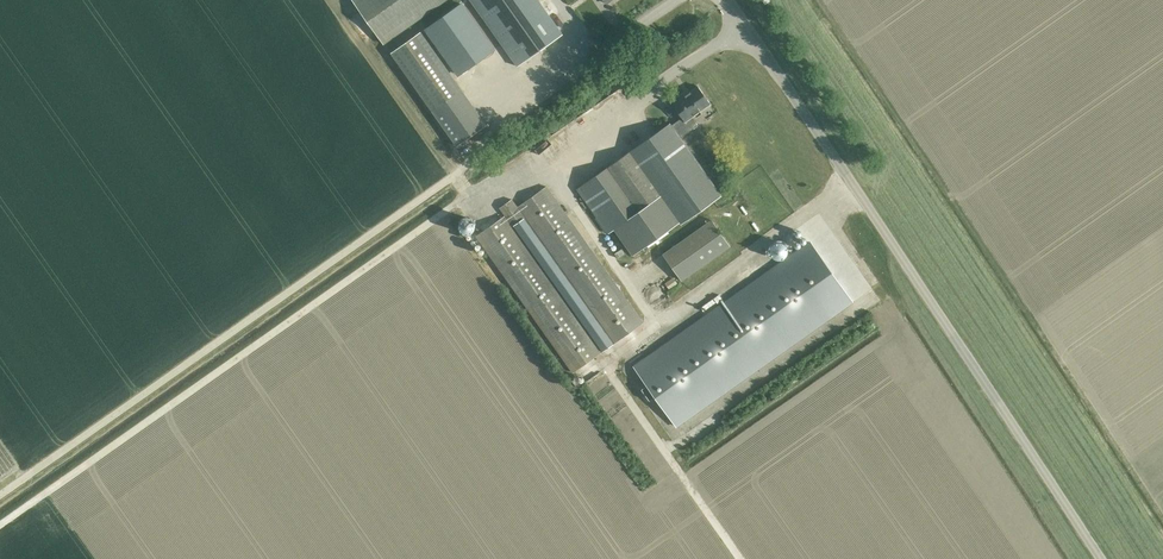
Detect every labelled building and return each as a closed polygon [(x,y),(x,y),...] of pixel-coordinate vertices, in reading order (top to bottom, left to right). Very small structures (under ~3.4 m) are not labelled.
[(384,44),(446,0),(353,0),(384,44)] [(518,66),(563,34),(538,0),(470,0),(518,66)] [(462,4),(426,29),(458,74),(494,49),(462,4)] [(391,52),(433,111),(457,146),(487,125),(420,32),(391,52)] [(682,117),(671,125),(680,138),(698,125),(692,116),(710,103),(698,86),(685,95),(684,93),(671,102),(682,117)] [(616,228),(634,253),(633,255),(719,194),(680,138),(671,125),(669,123),(630,151),(607,168),(577,189),(609,233),(616,228)] [(476,236),(573,372),(601,352),(512,226),(525,217),(615,343),(643,323),(546,186),(517,207),(512,199),(500,208),(506,215),(476,236)] [(712,219),(663,254),(682,280),(730,245),(712,219)] [(853,302),(810,243),(635,367),(647,385),(641,389),(650,401),(656,397),(677,426),(853,302)]
